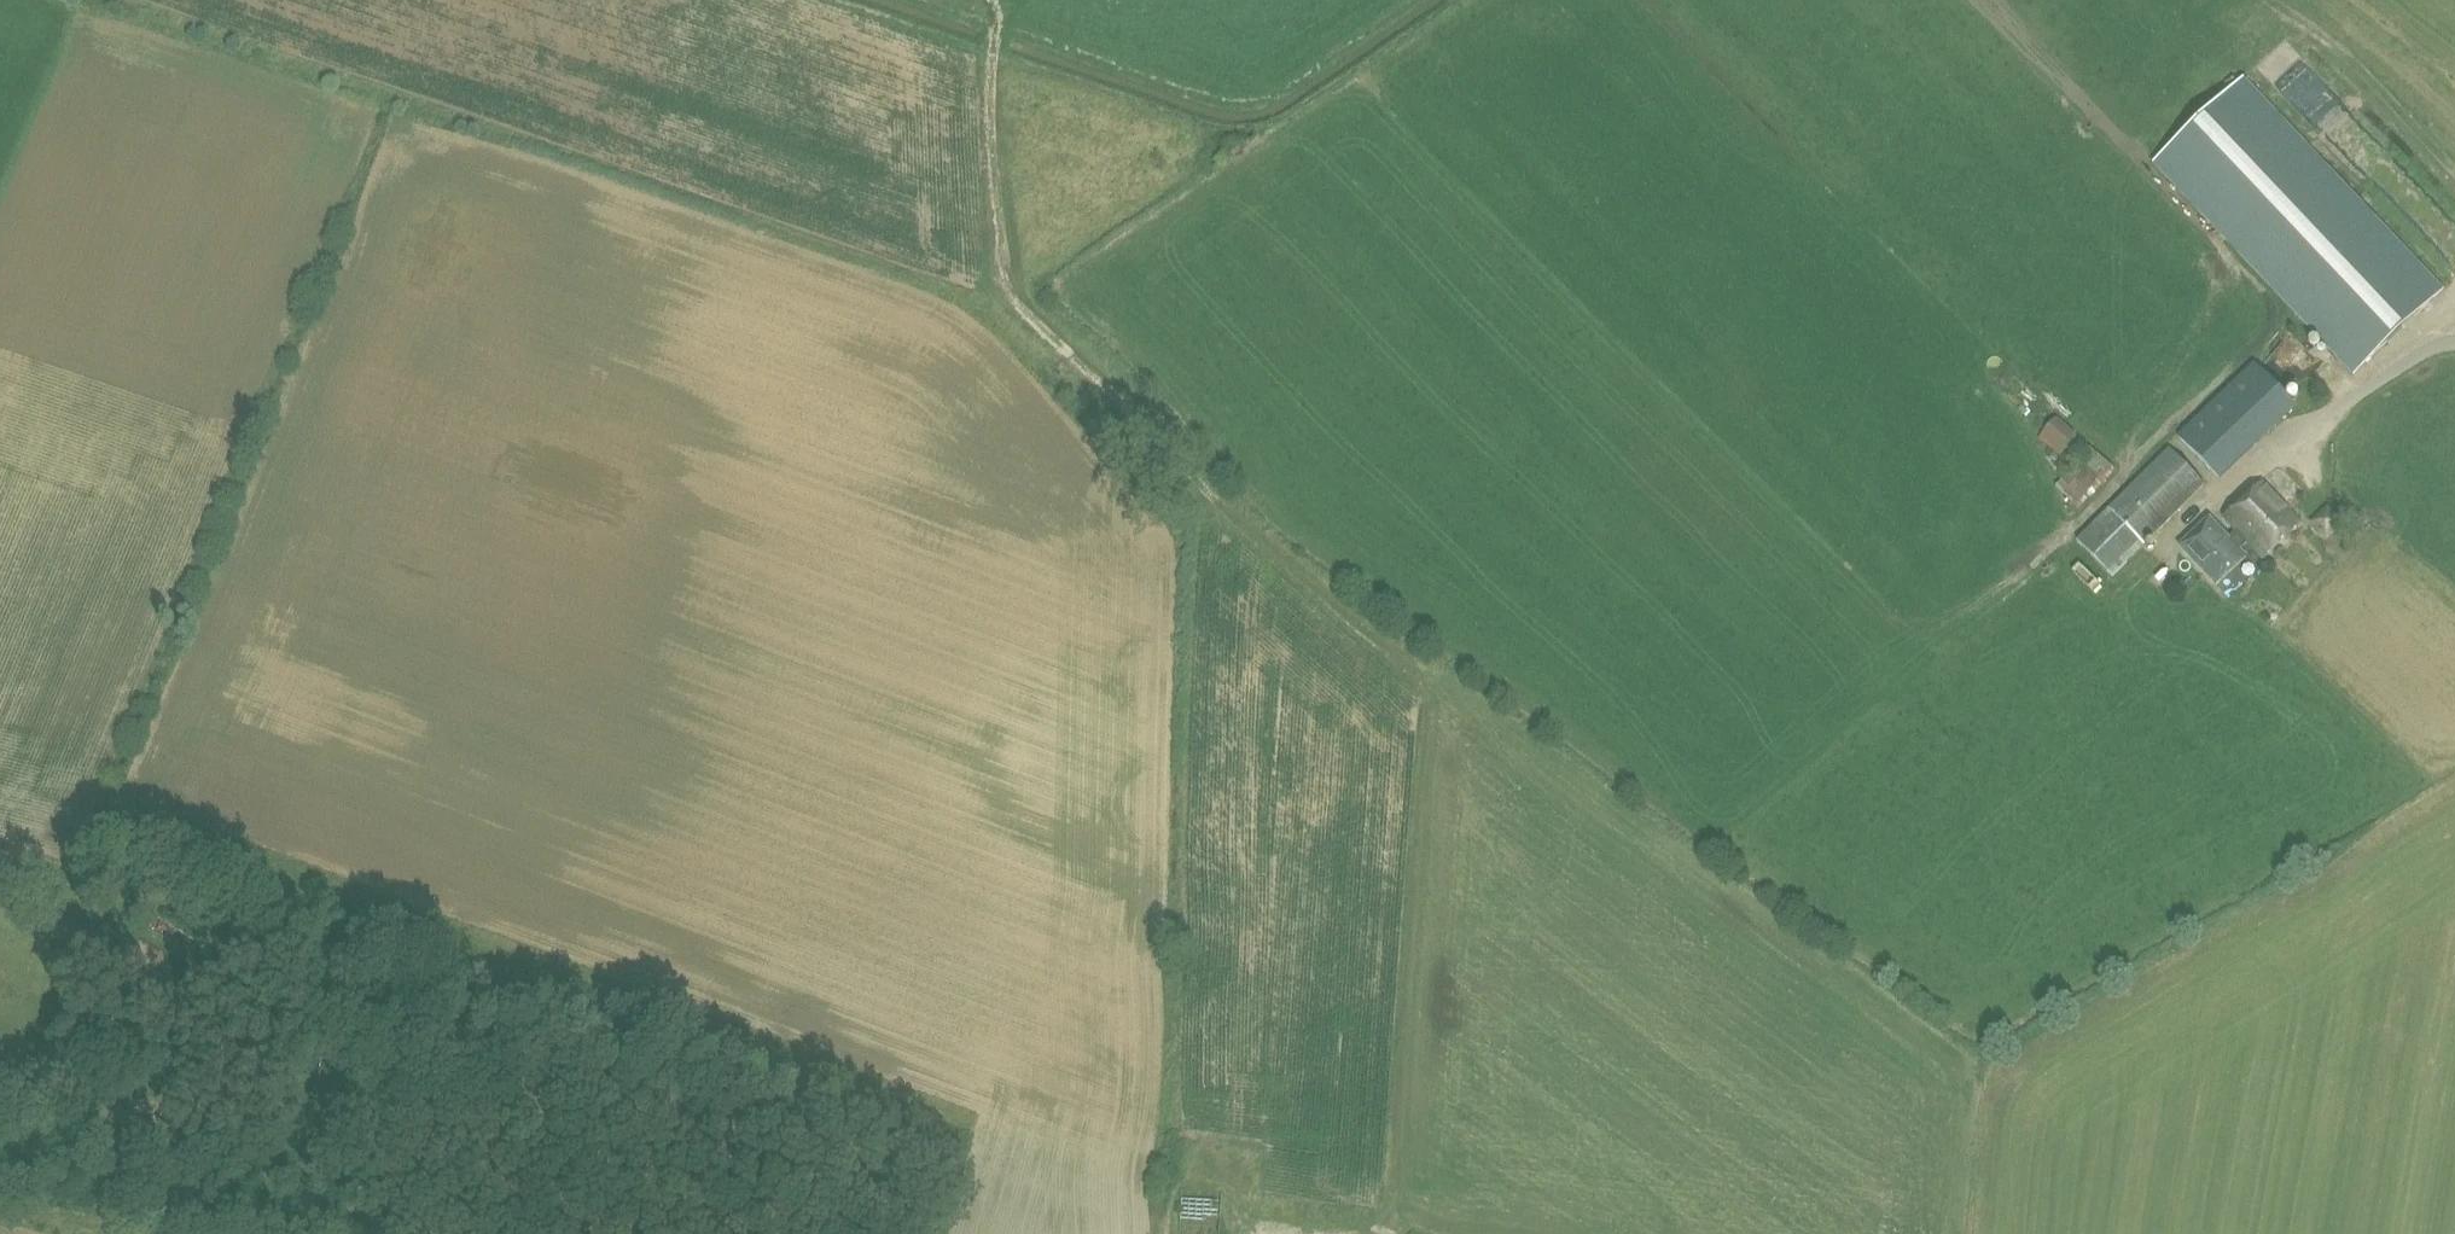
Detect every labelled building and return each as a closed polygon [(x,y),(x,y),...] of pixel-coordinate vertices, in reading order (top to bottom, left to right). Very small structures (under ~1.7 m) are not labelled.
[(2354,374),(2442,290),(2243,80),(2155,163),(2354,374)] [(2255,362),(2179,435),(2216,472),(2291,399),(2255,362)] [(2050,471),(2074,493),(2106,459),(2082,437),(2050,471)] [(2111,507),(2145,542),(2206,483),(2172,448),(2111,507)] [(2209,517),(2179,547),(2218,587),(2248,557),(2241,550),(2250,542),(2265,557),(2303,521),(2263,480),(2226,516),(2238,529),(2230,537),(2209,517)] [(2145,542),(2111,507),(2077,540),(2112,576),(2128,559),(2145,542)]
